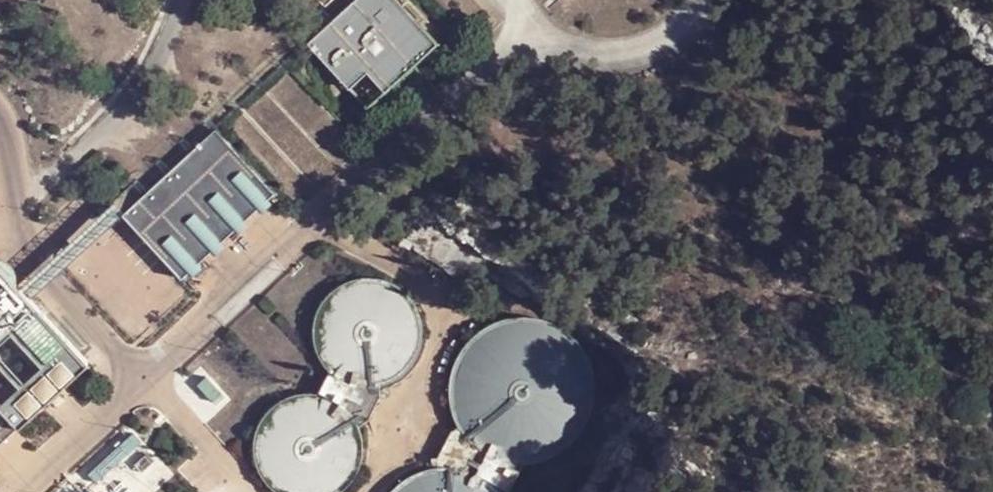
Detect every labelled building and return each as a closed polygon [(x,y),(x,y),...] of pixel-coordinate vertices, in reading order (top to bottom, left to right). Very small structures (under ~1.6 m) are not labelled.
[(396,0),(352,0),(306,42),(330,69),(352,49),(386,86),(434,41),(396,0)] [(215,128),(121,214),(180,278),(274,192),(215,128)] [(0,266),(0,443),(88,362),(0,266)] [(350,279),(347,280),(343,282),(340,284),(337,286),(334,288),(331,290),(328,293),(325,296),(323,299),(321,302),(319,305),(317,308),(316,312),(315,316),(314,319),(313,323),(312,327),(312,331),(312,334),(313,338),(313,342),(314,346),(316,349),(317,353),(319,356),(320,359),(323,363),(325,366),(327,368),(330,371),(333,374),(336,376),(339,378),(343,380),(346,381),(350,383),(353,384),(357,384),(361,385),(365,385),(368,385),(372,385),(376,384),(380,384),(383,383),(387,381),(390,380),(394,378),(397,376),(400,374),(403,372),(406,369),(408,366),(411,363),(413,360),(415,357),(417,353),(418,350),(419,346),(420,343),(421,339),(421,335),(421,331),(421,327),(421,324),(420,320),(419,316),(418,313),(417,309),(415,306),(413,302),(411,299),(409,296),(406,293),(404,291),(401,288),(398,286),(394,284),(391,282),(388,281),(384,279),(380,278),(377,277),(373,277),(369,277),(365,277),(362,277),(358,277),(354,278),(350,279)] [(477,332),(474,336),(470,339),(466,343),(463,347),(460,351),(458,355),(455,360),(453,365),(452,369),(451,374),(450,379),(449,384),(449,389),(449,395),(449,400),(450,405),(451,410),(453,414),(455,419),(457,424),(460,428),(462,432),(465,436),(469,440),(472,444),(476,447),(480,450),(485,453),(489,455),(494,457),(499,459),(503,461),(508,462),(513,462),(519,463),(524,463),(529,463),(534,462),(539,461),(544,460),(549,458),(553,456),(558,454),(562,451),(566,448),(570,445),(574,441),(577,437),(580,434),(583,429),(586,425),(588,420),(590,416),(592,411),(593,406),(594,401),(595,396),(595,391),(595,386),(594,381),(593,376),(592,371),(591,366),(589,361),(587,357),(584,352),(581,348),(578,344),(575,340),(571,337),(567,333),(563,330),(559,328),(555,325),(550,323),(545,321),(540,320),(535,319),(530,318),(525,317),(520,317),(515,318),(510,318),(505,319),(500,321),(495,322),(490,324),(486,327),(482,329),(477,332)] [(330,371),(328,370),(317,393),(320,394),(324,395),(328,396),(331,397),(334,399),(338,401),(341,403),(344,406),(346,408),(349,411),(351,414),(354,417),(356,421),(357,424),(359,428),(368,419),(379,397),(380,384),(376,384),(372,385),(368,385),(365,385),(361,385),(357,384),(353,384),(350,383),(346,381),(343,380),(339,378),(336,376),(333,374),(330,371)] [(286,396),(283,397),(280,399),(276,401),(273,403),(270,406),(268,408),(265,411),(263,414),(260,417),(258,420),(257,424),(255,427),(254,431),(253,435),(252,438),(252,442),(252,446),(252,450),(252,454),(253,457),(253,461),(254,465),(256,468),(257,472),(259,475),(261,478),(264,481),(266,484),(269,487),(272,489),(275,491),(339,491),(342,490),(345,487),(348,484),(350,481),(352,478),(354,475),(356,472),(358,468),(359,465),(360,461),(361,458),(362,454),(362,450),(362,446),(362,442),(362,439),(361,435),(360,431),(359,428),(357,424),(356,421),(354,417),(351,414),(349,411),(346,408),(344,406),(341,403),(338,401),(334,399),(331,397),(328,396),(324,395),(320,394),(317,393),(313,392),(309,392),(305,392),(301,392),(297,393),(294,393),(290,394),(286,396)] [(436,467),(441,467),(446,467),(451,467),(456,468),(461,469),(466,470),(470,472),(475,473),(479,476),(484,478),(488,481),(491,484),(495,487),(498,491),(499,491),(510,491),(519,463),(513,462),(508,462),(503,461),(499,459),(494,457),(489,455),(485,453),(480,450),(476,447),(472,444),(469,440),(465,436),(462,432),(460,428),(457,424),(450,430),(437,456),(436,467)] [(409,476),(404,479),(400,481),(396,484),(393,488),(389,491),(499,491),(498,491),(495,487),(491,484),(488,481),(484,478),(479,476),(475,473),(470,472),(466,470),(461,469),(456,468),(451,467),(446,467),(441,467),(436,467),(432,468),(427,469),(422,470),(417,472),(413,474),(409,476)]
